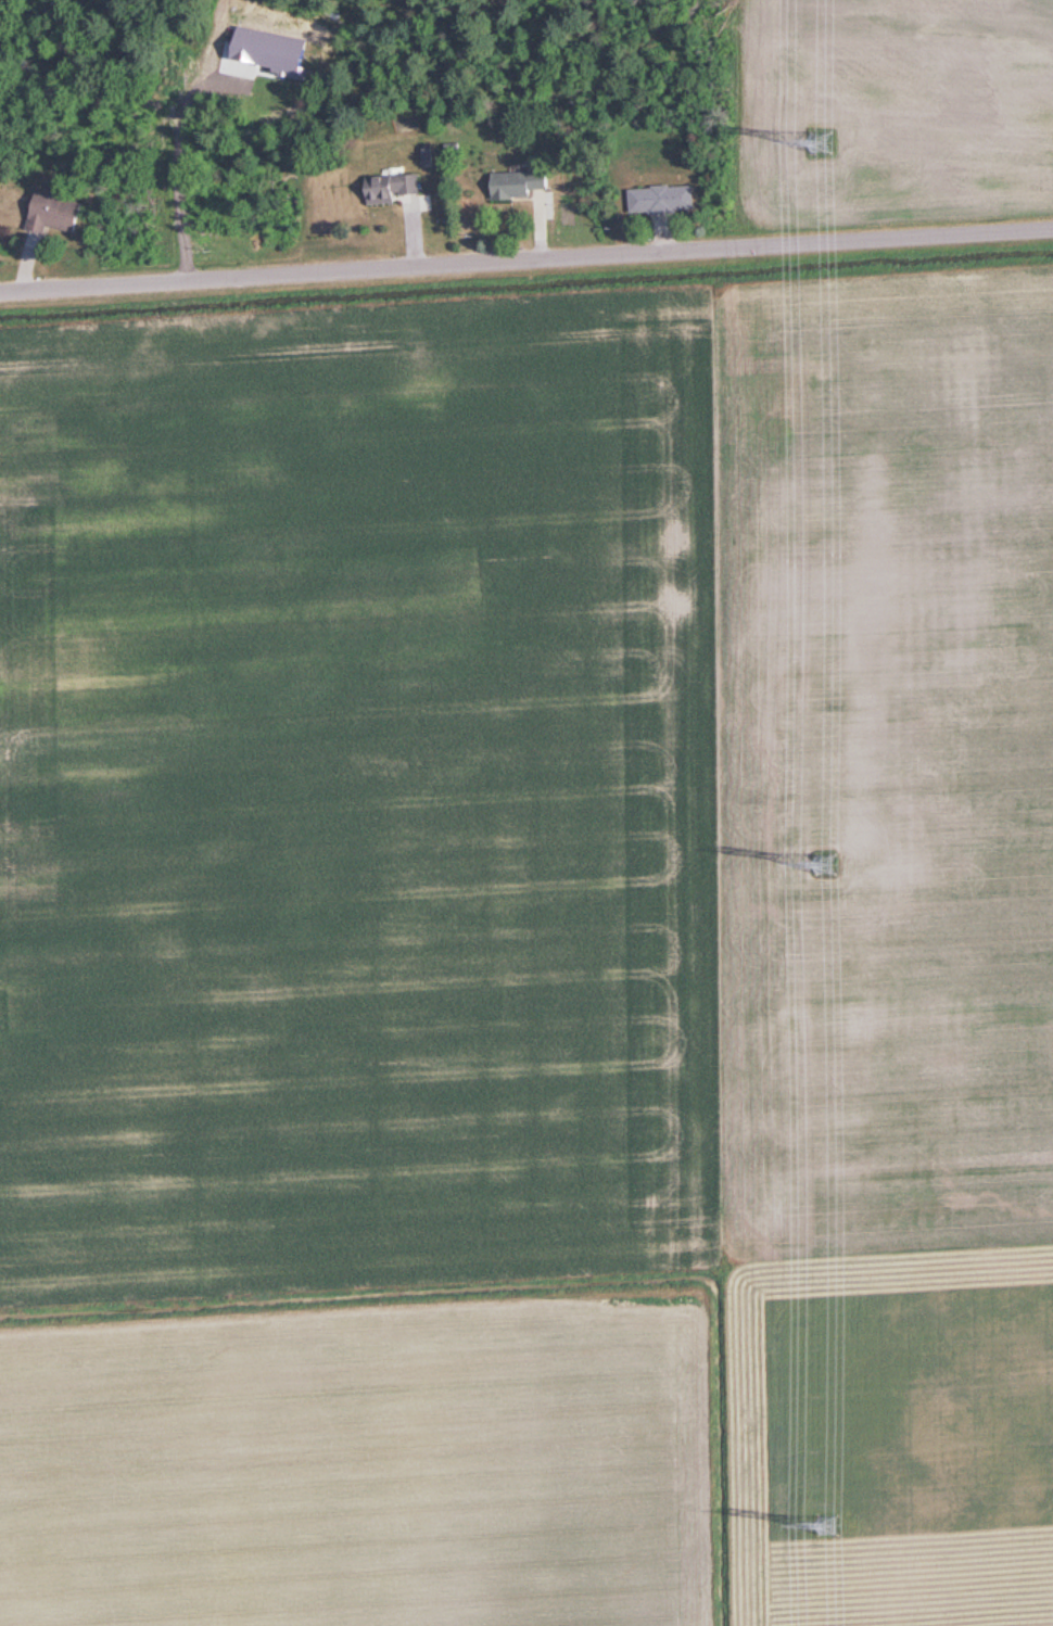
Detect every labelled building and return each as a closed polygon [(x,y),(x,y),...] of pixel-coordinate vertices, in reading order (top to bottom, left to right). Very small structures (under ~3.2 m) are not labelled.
[(537,189),(555,189),(554,170),(495,171),(495,197),(537,196),(537,189)] [(369,200),(422,197),(421,173),(368,175),(369,200)] [(698,210),(697,184),(633,185),(634,211),(698,210)] [(52,225),(81,233),(89,199),(41,186),(30,228),(50,233),(52,225)]
